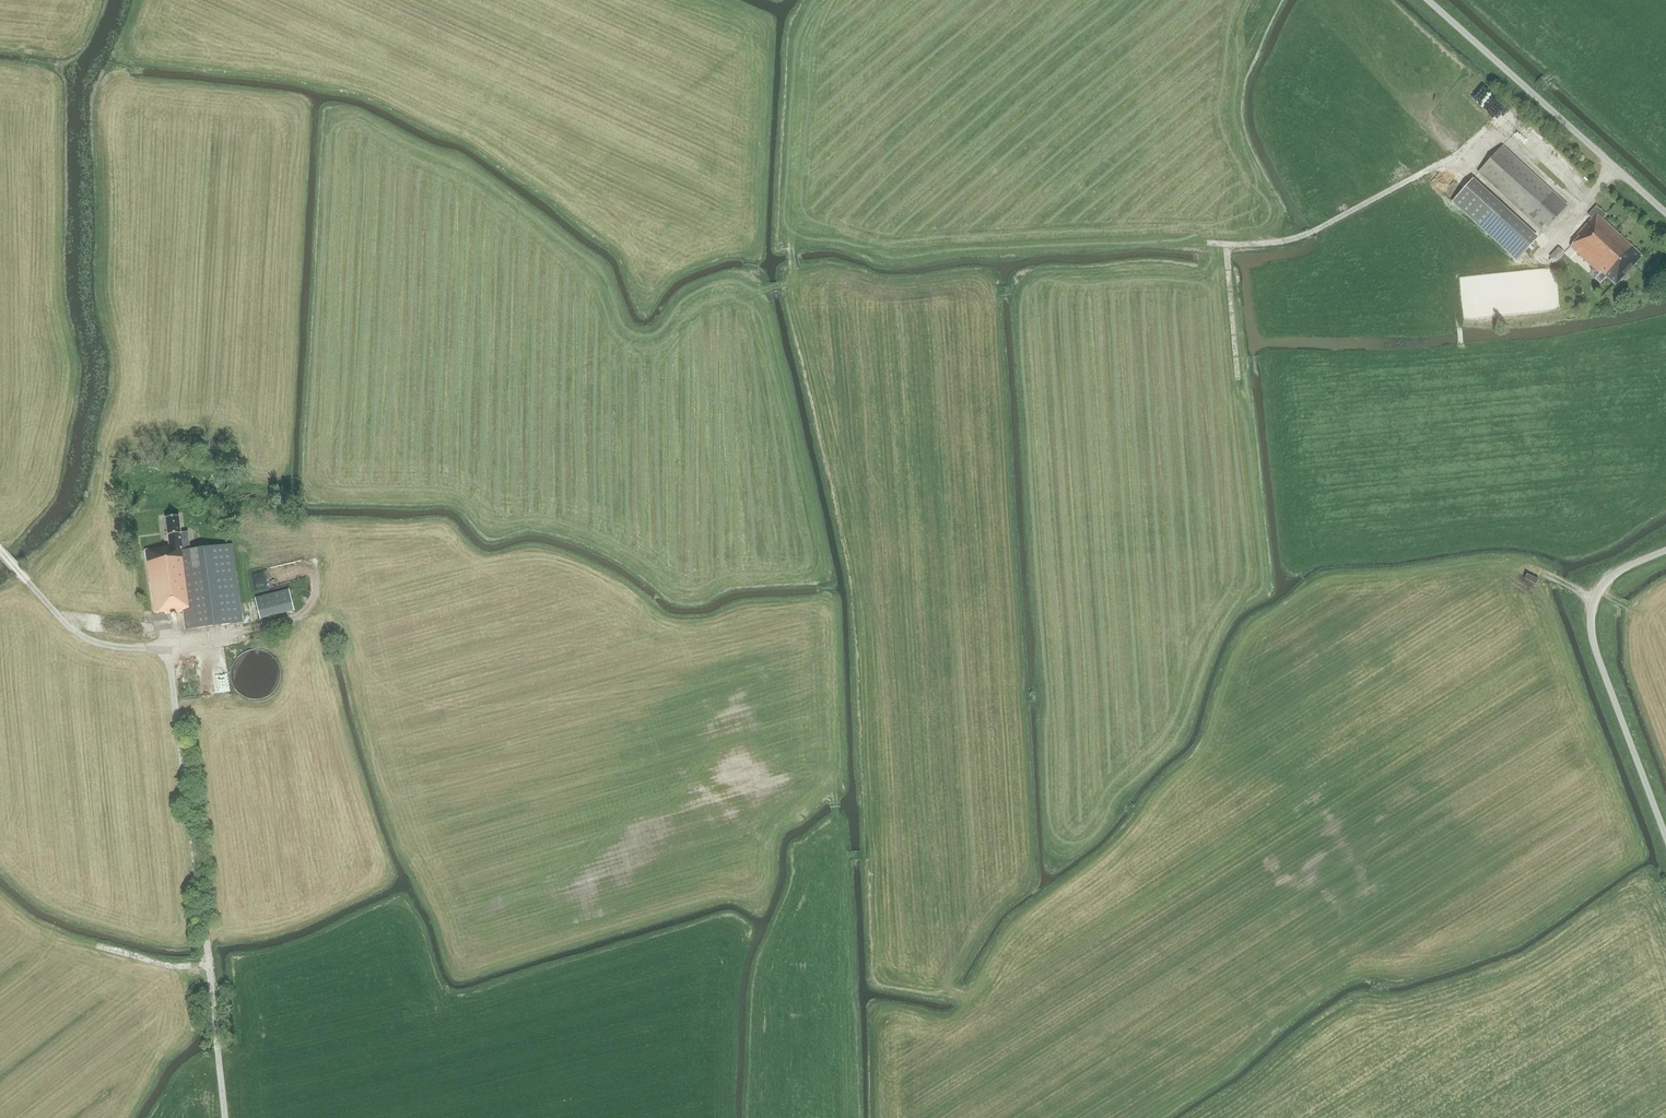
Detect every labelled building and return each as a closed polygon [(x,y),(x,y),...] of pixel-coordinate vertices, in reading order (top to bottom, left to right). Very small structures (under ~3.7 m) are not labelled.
[(1479,172),(1537,226),(1543,232),(1567,205),(1503,146),(1479,172)] [(1538,238),(1473,179),(1452,202),(1517,261),(1538,238)] [(1616,284),(1642,255),(1602,219),(1606,215),(1597,206),(1588,215),(1592,219),(1577,236),(1579,237),(1570,246),(1599,273),(1601,271),(1616,284)] [(1551,257),(1556,262),(1565,254),(1559,248),(1551,257)] [(202,548),(202,549),(190,550),(188,532),(181,533),(179,516),(166,518),(170,547),(145,550),(155,613),(165,612),(165,614),(183,611),(185,629),(213,625),(213,626),(243,622),(233,544),(202,548)] [(261,619),(295,611),(289,588),(255,597),(261,619)]
